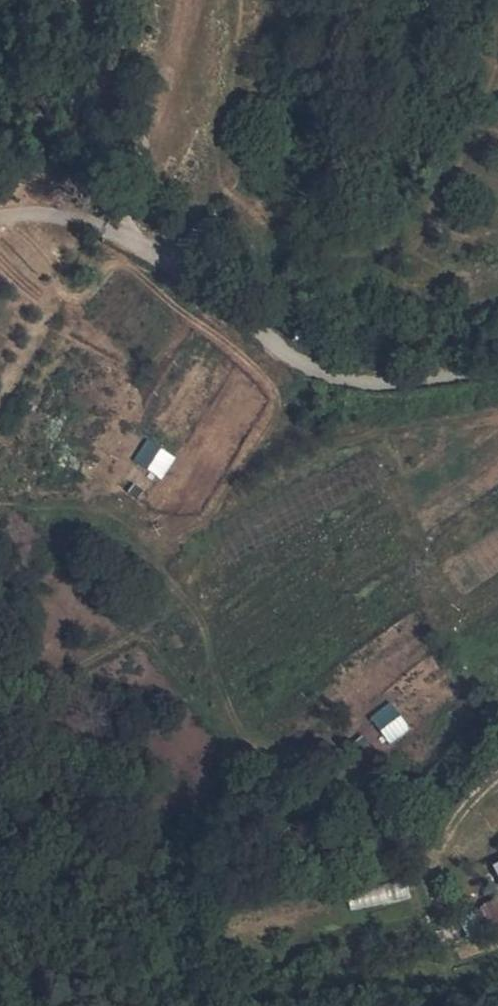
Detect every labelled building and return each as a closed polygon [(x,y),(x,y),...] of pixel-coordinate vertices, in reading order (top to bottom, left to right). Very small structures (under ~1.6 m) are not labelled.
[(159,479),(176,458),(150,437),(133,458),(159,479)] [(390,743),(410,728),(389,701),(370,717),(390,743)] [(351,888),(353,910),(389,906),(389,914),(412,912),(409,882),(351,888)] [(497,926),(497,897),(480,906),(492,929),(497,926)] [(459,918),(471,941),(488,932),(476,909),(459,918)]
